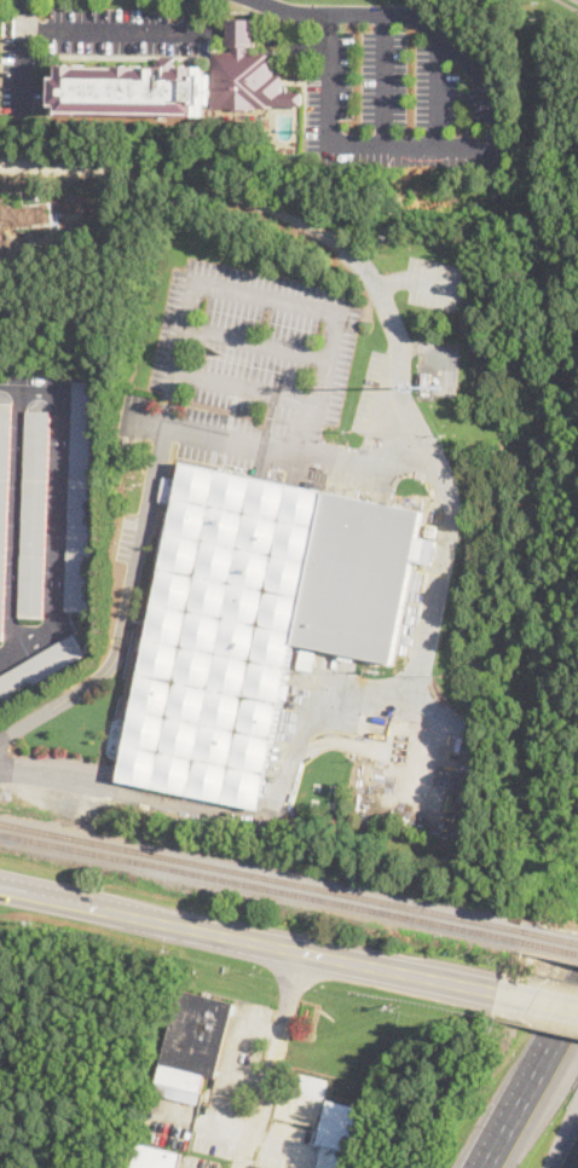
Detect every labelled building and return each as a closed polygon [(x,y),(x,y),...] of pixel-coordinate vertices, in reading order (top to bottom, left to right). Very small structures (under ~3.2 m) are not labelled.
[(13,37),(5,37),(5,16),(13,16),(13,37)] [(253,47),(227,47),(227,21),(253,22),(253,47)] [(282,92),(304,92),(304,106),(268,105),(270,109),(213,108),(214,94),(209,93),(209,104),(202,104),(202,116),(64,114),(64,106),(57,106),(57,76),(64,76),(64,65),(203,68),(203,75),(209,74),(209,86),(214,86),(214,52),(233,52),(233,47),(250,47),(250,52),(270,53),(270,56),(274,56),(274,76),(282,76),(282,92)] [(432,376),(430,388),(422,388),(423,376),(432,376)] [(91,612),(67,609),(75,382),(98,382),(91,612)] [(4,641),(0,641),(0,403),(13,404),(4,641)] [(52,412),(44,619),(21,618),(28,411),(52,412)] [(392,664),(293,644),(261,810),(121,780),(184,463),(423,513),(392,664)] [(180,480),(177,504),(161,501),(166,478),(180,480)] [(86,655),(0,705),(0,679),(75,635),(86,655)] [(311,671),(297,669),(301,649),(313,652),(311,671)] [(215,1077),(204,1075),(197,1104),(155,1094),(180,990),(235,1004),(215,1077)] [(371,1111),(358,1167),(319,1167),(324,1146),(318,1145),(328,1101),(371,1111)] [(184,1153),(180,1167),(134,1167),(140,1143),(184,1153)]
